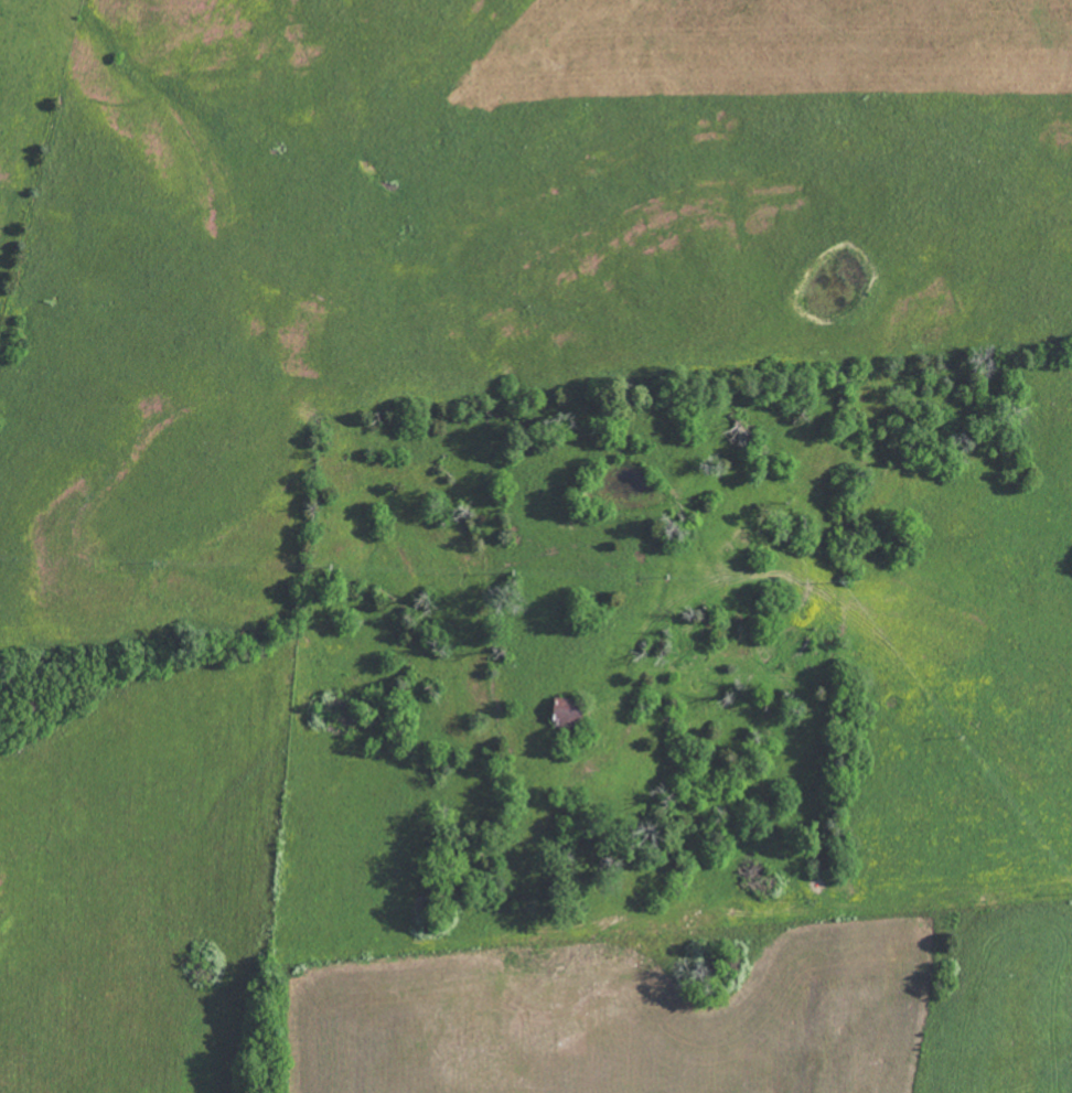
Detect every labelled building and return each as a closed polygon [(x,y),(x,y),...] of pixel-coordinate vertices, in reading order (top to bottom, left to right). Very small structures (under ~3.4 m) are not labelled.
[(553,725),(581,727),(582,699),(554,698),(553,725)]
